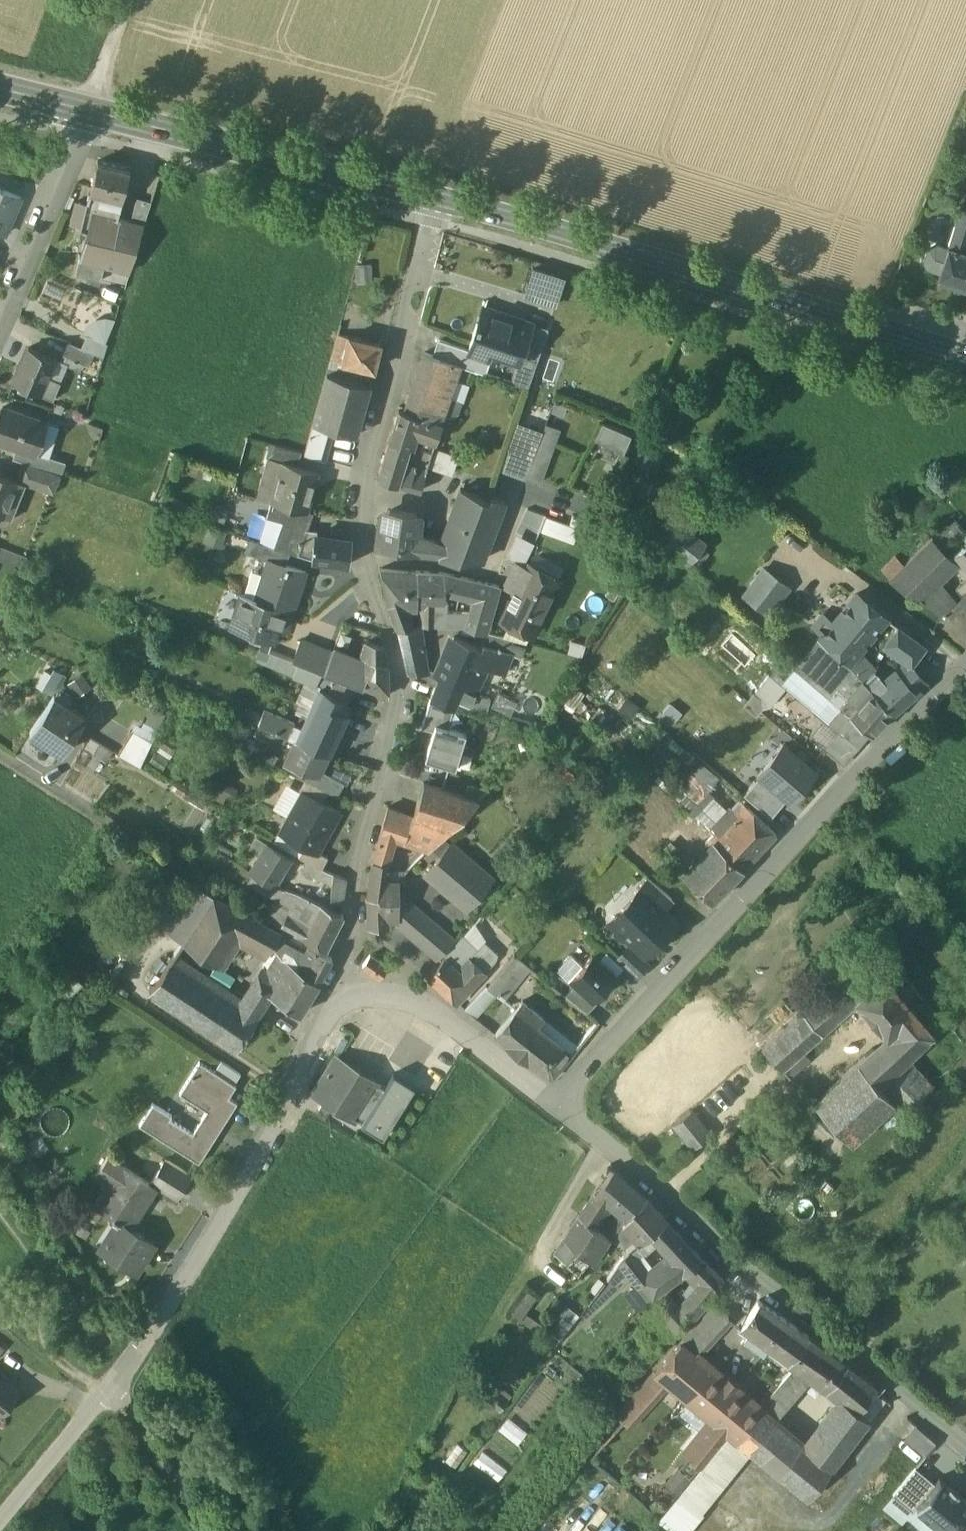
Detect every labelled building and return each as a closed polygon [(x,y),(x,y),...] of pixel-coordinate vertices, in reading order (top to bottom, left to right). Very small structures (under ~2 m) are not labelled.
[(129,167),(98,160),(90,190),(121,198),(129,167)] [(5,233),(21,197),(0,188),(0,231),(5,233)] [(121,198),(90,190),(85,209),(117,218),(121,198)] [(151,201),(136,197),(131,221),(144,224),(151,201)] [(960,207),(948,245),(965,250),(965,247),(965,209),(964,208),(960,207)] [(117,218),(85,209),(79,235),(85,237),(80,257),(104,263),(129,270),(143,224),(117,218)] [(935,243),(928,246),(923,260),(927,267),(939,271),(947,247),(935,243)] [(947,245),(939,271),(937,277),(965,286),(965,285),(965,251),(965,250),(948,245),(947,245)] [(104,263),(80,257),(76,272),(100,278),(104,263)] [(525,295),(556,304),(564,278),(533,269),(525,295)] [(533,323),(485,307),(479,324),(477,323),(470,343),(502,354),(503,350),(521,356),(532,327),(533,323)] [(547,332),(532,327),(523,351),(538,356),(547,332)] [(107,342),(87,333),(82,346),(93,350),(93,352),(103,356),(107,342)] [(349,336),(338,333),(330,358),(343,361),(349,336)] [(380,343),(349,336),(343,361),(351,363),(374,369),(380,343)] [(483,355),(440,340),(434,356),(462,365),(462,366),(477,371),(483,355)] [(82,346),(72,342),(66,355),(88,364),(93,352),(93,350),(82,346)] [(53,357),(28,345),(12,380),(51,398),(59,380),(67,363),(53,357)] [(521,356),(519,364),(518,364),(512,382),(528,387),(538,356),(523,351),(521,356)] [(434,356),(414,414),(441,424),(462,366),(462,365),(434,356)] [(343,361),(330,358),(326,373),(348,379),(351,363),(343,361)] [(374,369),(351,363),(348,379),(370,385),(374,369)] [(348,379),(326,373),(312,422),(334,428),(357,435),(370,385),(348,379)] [(3,405),(0,413),(0,439),(19,446),(35,451),(35,450),(31,448),(39,425),(43,427),(46,420),(3,405)] [(414,414),(399,409),(389,439),(408,445),(413,430),(430,436),(436,438),(441,424),(414,414)] [(60,425),(46,420),(43,427),(35,450),(42,452),(49,455),(60,425)] [(334,428),(312,422),(304,453),(326,459),(334,428)] [(39,425),(31,448),(35,450),(43,427),(39,425)] [(528,430),(515,425),(501,466),(513,471),(528,430)] [(621,433),(603,425),(597,438),(614,447),(621,433)] [(528,430),(513,471),(526,476),(541,435),(528,430)] [(541,435),(526,476),(541,481),(555,440),(541,435)] [(614,447),(597,438),(593,446),(611,455),(614,447)] [(389,439),(377,477),(420,490),(427,467),(414,463),(403,460),(408,445),(389,439)] [(301,450),(274,443),(270,456),(283,459),(297,463),(301,450)] [(35,451),(19,446),(15,457),(28,461),(38,465),(42,452),(35,450),(35,451)] [(432,450),(419,447),(414,463),(427,467),(432,450)] [(49,455),(42,452),(38,465),(50,469),(61,473),(65,460),(49,455)] [(268,456),(256,496),(271,500),(283,459),(270,456),(270,457),(268,456)] [(297,463),(283,459),(271,500),(306,510),(317,469),(297,463)] [(38,465),(28,461),(23,474),(45,482),(50,469),(38,465)] [(61,473),(50,469),(45,482),(56,486),(61,473)] [(0,471),(0,512),(9,516),(23,480),(0,471)] [(489,499),(460,488),(440,542),(438,552),(438,556),(482,560),(504,500),(491,494),(489,499)] [(306,510),(271,500),(266,516),(282,521),(283,520),(307,528),(312,512),(306,510)] [(416,513),(389,510),(380,517),(376,544),(438,552),(440,542),(418,534),(420,519),(416,513)] [(576,542),(581,526),(546,515),(541,531),(576,542)] [(307,528),(283,520),(282,521),(274,545),(290,551),(311,558),(349,563),(351,540),(352,533),(331,531),(330,537),(323,536),(316,535),(316,529),(307,528)] [(956,520),(939,535),(951,550),(965,567),(965,531),(956,520)] [(217,525),(210,523),(206,536),(223,541),(227,528),(217,525)] [(702,546),(672,523),(658,541),(688,564),(702,546)] [(951,550),(939,535),(933,539),(947,554),(951,550)] [(250,537),(245,549),(257,554),(261,541),(250,537)] [(931,537),(889,578),(917,596),(931,583),(954,561),(947,554),(933,539),(931,537)] [(274,545),(261,541),(257,554),(268,558),(268,557),(286,563),(290,551),(274,545)] [(0,544),(0,553),(24,562),(27,554),(0,544)] [(286,563),(268,557),(268,558),(263,572),(255,596),(287,607),(293,609),(306,570),(286,563)] [(521,594),(507,622),(532,634),(557,582),(519,562),(506,587),(521,594)] [(252,568),(244,591),(244,592),(255,596),(263,572),(252,568)] [(415,571),(380,568),(388,602),(391,613),(407,611),(404,607),(404,600),(416,600),(416,571),(415,571)] [(789,586),(765,568),(743,596),(767,614),(789,586)] [(471,627),(483,630),(484,625),(487,627),(499,586),(443,572),(416,570),(415,571),(416,571),(416,600),(421,600),(435,599),(434,624),(465,626),(471,627)] [(955,587),(962,596),(965,593),(965,578),(955,587)] [(952,607),(931,583),(917,596),(944,614),(952,607)] [(244,592),(242,592),(232,622),(253,629),(253,630),(273,637),(277,623),(281,624),(287,607),(255,596),(244,592)] [(854,594),(832,621),(825,615),(820,615),(814,622),(815,628),(822,634),(819,638),(847,663),(848,663),(857,652),(886,617),(854,594)] [(435,599),(421,600),(422,607),(422,625),(434,624),(435,599)] [(407,611),(391,613),(397,628),(411,626),(410,621),(407,611)] [(411,626),(397,628),(402,645),(403,646),(423,643),(422,625),(411,626)] [(924,645),(897,625),(885,643),(910,662),(911,663),(924,645)] [(483,630),(471,627),(467,642),(477,647),(478,643),(482,645),(483,643),(510,652),(520,655),(525,641),(483,630)] [(467,642),(453,637),(436,675),(438,676),(435,683),(429,698),(430,699),(453,706),(457,697),(469,702),(474,693),(487,667),(504,672),(510,652),(483,643),(482,645),(481,649),(477,647),(467,642)] [(315,643),(302,638),(293,659),(297,660),(321,670),(324,671),(325,669),(332,651),(315,643)] [(819,638),(795,668),(817,686),(840,656),(819,638)] [(384,646),(366,641),(358,663),(345,658),(338,675),(355,682),(387,695),(387,694),(387,695),(388,695),(388,665),(384,646)] [(423,643),(403,646),(409,671),(420,671),(435,683),(438,676),(436,675),(432,673),(433,671),(426,668),(423,643)] [(293,659),(259,646),(256,653),(267,656),(265,660),(293,672),(297,660),(293,659)] [(347,652),(333,647),(332,651),(325,669),(336,674),(338,675),(345,658),(347,652)] [(857,652),(848,663),(858,673),(868,663),(857,652)] [(848,663),(847,663),(840,656),(817,686),(829,697),(830,696),(830,697),(837,688),(847,696),(857,704),(871,688),(864,680),(858,673),(848,663)] [(321,670),(297,660),(293,672),(312,681),(316,682),(320,674),(321,670)] [(910,662),(886,682),(874,670),(864,680),(871,688),(891,710),(892,711),(926,680),(911,663),(910,662)] [(868,663),(858,673),(864,680),(874,670),(868,663)] [(72,696),(91,689),(86,673),(66,680),(72,696)] [(320,674),(316,682),(319,685),(324,676),(320,674)] [(338,675),(336,674),(333,679),(328,690),(347,699),(355,682),(338,675)] [(330,679),(324,676),(319,685),(328,690),(333,679),(331,678),(330,679)] [(312,681),(303,702),(310,705),(319,685),(316,682),(312,681)] [(328,690),(319,685),(310,705),(306,715),(296,736),(327,751),(328,752),(328,751),(329,751),(334,740),(342,722),(343,722),(347,712),(343,710),(347,699),(328,690)] [(857,704),(850,713),(871,732),(891,710),(871,688),(857,704)] [(498,691),(495,707),(517,711),(520,695),(498,691)] [(490,699),(474,693),(469,702),(486,708),(490,699)] [(86,715),(54,694),(29,732),(61,753),(86,715)] [(857,704),(847,696),(839,705),(849,713),(850,713),(857,704)] [(454,706),(430,699),(422,727),(433,731),(435,723),(448,727),(454,706)] [(262,714),(246,707),(243,715),(258,722),(262,714)] [(297,723),(264,709),(262,714),(258,722),(295,737),(296,738),(296,736),(306,715),(301,713),(297,723)] [(145,729),(135,723),(130,730),(141,736),(145,729)] [(448,727),(435,723),(433,731),(425,758),(455,767),(466,733),(448,727)] [(141,736),(130,730),(117,752),(140,765),(151,742),(141,736)] [(826,746),(844,763),(859,746),(841,730),(826,746)] [(100,741),(88,734),(82,746),(84,747),(93,753),(100,741)] [(327,751),(296,736),(296,738),(295,737),(284,760),(310,769),(317,772),(318,770),(327,751)] [(113,749),(100,741),(93,753),(101,758),(106,761),(113,749)] [(814,771),(783,744),(759,773),(760,774),(787,797),(790,800),(814,771)] [(93,753),(84,747),(75,762),(82,766),(83,766),(92,772),(101,758),(93,753)] [(343,783),(318,770),(317,772),(310,769),(305,779),(328,790),(337,795),(343,783)] [(787,797),(760,774),(744,794),(771,817),(787,797)] [(305,779),(305,778),(299,790),(302,792),(303,791),(322,801),(328,790),(305,779)] [(464,796),(424,783),(413,816),(412,818),(448,830),(478,800),(464,796)] [(487,791),(468,784),(464,796),(478,800),(487,792),(487,791)] [(710,789),(693,808),(709,823),(727,804),(710,789)] [(322,801),(303,791),(302,792),(280,832),(305,846),(317,853),(318,851),(340,811),(322,801)] [(726,830),(715,841),(742,868),(776,833),(748,806),(738,817),(726,830)] [(413,816),(388,807),(381,831),(396,837),(430,849),(448,830),(412,818),(413,816)] [(738,817),(730,808),(717,821),(718,822),(726,830),(738,817)] [(718,822),(707,833),(708,834),(701,841),(708,848),(715,841),(726,830),(718,822)] [(396,837),(381,831),(376,847),(383,849),(384,845),(392,848),(396,837)] [(267,844),(257,837),(249,848),(259,855),(267,844)] [(195,850),(177,839),(172,848),(190,859),(195,850)] [(708,848),(683,874),(711,900),(742,868),(715,841),(708,848)] [(267,844),(259,855),(249,871),(254,874),(272,885),(273,884),(290,859),(267,844)] [(492,878),(452,844),(426,874),(466,909),(492,878)] [(384,845),(383,849),(376,847),(372,861),(387,863),(388,863),(392,848),(384,845)] [(317,853),(305,846),(299,857),(306,860),(313,865),(321,869),(322,869),(328,857),(318,851),(317,853)] [(313,865),(306,860),(301,871),(309,874),(313,865)] [(387,863),(372,861),(367,897),(369,926),(387,927),(387,918),(398,918),(398,917),(399,917),(399,894),(399,881),(385,880),(387,863)] [(333,873),(322,869),(321,869),(313,865),(309,874),(332,883),(333,873)] [(346,879),(333,873),(332,883),(330,902),(342,903),(346,879)] [(285,889),(273,884),(272,885),(254,874),(248,884),(278,902),(285,889)] [(672,898),(648,876),(637,888),(640,891),(641,890),(662,908),(672,898)] [(280,930),(191,882),(162,928),(218,964),(237,934),(253,943),(254,941),(268,951),(272,943),(274,940),(280,930)] [(310,899),(299,894),(285,889),(278,902),(268,918),(280,925),(287,913),(288,913),(291,908),(302,913),(310,899)] [(662,908),(641,890),(640,891),(612,921),(614,924),(615,931),(621,937),(629,937),(645,953),(675,921),(662,908)] [(432,922),(399,894),(399,917),(398,917),(398,918),(396,923),(416,940),(432,922)] [(310,899),(302,913),(291,908),(288,913),(308,924),(319,903),(310,899)] [(343,915),(319,902),(319,903),(308,924),(288,913),(287,913),(280,925),(326,949),(343,915)] [(484,942),(474,924),(463,936),(477,949),(484,942)] [(301,941),(280,930),(274,940),(278,942),(291,949),(293,945),(298,948),(301,941)] [(449,947),(432,933),(422,945),(438,959),(449,947)] [(457,942),(427,976),(456,1004),(457,1003),(485,973),(470,957),(477,949),(463,936),(457,942)] [(498,955),(484,942),(477,949),(470,957),(485,973),(496,961),(498,955)] [(332,958),(307,944),(300,958),(303,960),(299,968),(318,983),(332,958)] [(647,965),(628,947),(619,957),(638,975),(647,965)] [(624,966),(606,950),(597,959),(615,976),(624,966)] [(240,996),(175,953),(150,992),(215,1034),(236,1002),(240,996)] [(514,954),(488,987),(486,986),(496,994),(504,1000),(531,967),(514,954)] [(582,964),(570,977),(576,984),(593,999),(594,999),(615,976),(597,959),(592,954),(582,964)] [(387,967),(370,955),(362,966),(380,978),(387,967)] [(569,955),(558,966),(558,970),(566,977),(570,977),(582,964),(572,955),(569,955)] [(884,977),(866,955),(837,981),(856,1001),(886,1037),(914,1013),(883,978),(884,977)] [(299,968),(290,962),(279,979),(270,994),(270,995),(299,1013),(318,983),(299,968)] [(279,979),(260,966),(250,982),(270,994),(279,979)] [(837,981),(762,1048),(781,1068),(801,1050),(856,1001),(837,981)] [(240,996),(236,1002),(257,1016),(270,995),(270,994),(250,982),(240,996)] [(593,999),(576,984),(566,995),(587,1012),(597,1001),(594,999),(593,999)] [(496,994),(486,986),(465,1009),(464,1009),(464,1010),(474,1018),(496,994)] [(573,1054),(537,1025),(543,1018),(522,1001),(494,1034),(549,1077),(554,1077),(558,1072),(573,1054)] [(257,1016),(236,1002),(215,1034),(236,1049),(257,1016)] [(914,1013),(886,1037),(814,1103),(851,1144),(894,1104),(904,1115),(933,1088),(907,1060),(934,1034),(915,1012),(914,1013)] [(579,1046),(543,1018),(537,1025),(573,1054),(579,1046)] [(801,1050),(781,1068),(790,1077),(810,1059),(801,1050)] [(356,1070),(336,1057),(314,1093),(324,1100),(333,1105),(353,1118),(354,1116),(375,1083),(377,1080),(376,1079),(375,1080),(359,1069),(359,1068),(358,1068),(356,1070)] [(207,1110),(193,1133),(170,1118),(172,1115),(153,1103),(139,1125),(199,1163),(237,1102),(229,1097),(236,1085),(234,1084),(214,1071),(200,1061),(179,1093),(207,1110)] [(241,1074),(221,1061),(214,1071),(234,1084),(241,1074)] [(375,1083),(354,1116),(363,1122),(362,1124),(384,1137),(415,1087),(394,1073),(384,1088),(375,1083)] [(333,1105),(324,1100),(316,1113),(325,1118),(333,1105)] [(710,1136),(691,1111),(674,1125),(693,1149),(710,1136)] [(150,1183),(108,1156),(96,1174),(120,1189),(105,1213),(113,1218),(130,1229),(130,1228),(156,1187),(150,1183)] [(166,1159),(150,1183),(156,1187),(176,1200),(191,1175),(166,1159)] [(645,1197),(613,1169),(595,1192),(609,1204),(627,1219),(645,1197)] [(595,1192),(580,1214),(592,1225),(594,1226),(609,1204),(595,1192)] [(624,1223),(623,1224),(640,1243),(650,1235),(667,1221),(645,1197),(624,1223)] [(592,1225),(580,1214),(565,1238),(590,1261),(610,1239),(594,1226),(592,1225)] [(615,1216),(604,1229),(612,1236),(623,1224),(624,1223),(615,1216)] [(130,1229),(113,1218),(112,1221),(116,1223),(108,1236),(109,1244),(119,1250),(114,1257),(136,1271),(154,1243),(130,1228),(130,1229)] [(703,1259),(667,1221),(650,1235),(670,1258),(684,1275),(688,1271),(703,1260),(703,1259)] [(590,1261),(565,1238),(554,1253),(578,1275),(590,1261)] [(645,1270),(630,1251),(624,1256),(619,1262),(626,1271),(632,1279),(645,1270)] [(648,1274),(639,1281),(640,1282),(653,1298),(684,1275),(670,1258),(648,1274)] [(713,1270),(703,1260),(688,1271),(699,1282),(713,1270)] [(619,1262),(607,1278),(614,1284),(626,1271),(619,1262)] [(645,1270),(632,1279),(636,1284),(640,1282),(639,1281),(648,1274),(645,1270)] [(724,1282),(713,1270),(699,1282),(711,1294),(714,1290),(716,1291),(724,1282)] [(711,1294),(699,1282),(680,1307),(691,1318),(691,1319),(712,1295),(711,1294)] [(525,1317),(538,1289),(529,1285),(515,1313),(525,1317)] [(680,1307),(668,1294),(645,1316),(669,1340),(691,1318),(680,1307)] [(759,1301),(740,1327),(748,1333),(741,1343),(746,1346),(748,1343),(761,1353),(766,1346),(789,1362),(790,1361),(809,1336),(786,1320),(759,1301)] [(714,1304),(680,1342),(694,1353),(696,1351),(697,1353),(728,1318),(728,1317),(714,1304)] [(809,1336),(790,1361),(796,1366),(811,1376),(828,1389),(847,1364),(809,1336)] [(694,1353),(680,1342),(654,1371),(665,1380),(713,1420),(728,1432),(737,1439),(762,1409),(761,1408),(694,1353)] [(859,1374),(847,1364),(828,1389),(840,1399),(841,1398),(859,1374)] [(769,1397),(767,1400),(767,1401),(761,1408),(762,1409),(774,1419),(811,1376),(796,1366),(777,1388),(769,1397)] [(654,1371),(615,1414),(626,1424),(665,1380),(654,1371)] [(876,1387),(859,1374),(841,1398),(858,1411),(874,1389),(876,1387)] [(0,1375),(0,1414),(1,1415),(20,1392),(0,1375)] [(773,1385),(765,1394),(769,1397),(777,1388),(773,1385)] [(874,1389),(858,1411),(869,1419),(885,1398),(874,1389)] [(840,1399),(805,1444),(831,1468),(869,1419),(858,1411),(841,1398),(840,1399)] [(774,1419),(762,1409),(737,1439),(749,1450),(808,1498),(831,1468),(805,1444),(804,1444),(774,1419)] [(517,1444),(527,1430),(508,1415),(497,1429),(517,1444)] [(713,1420),(686,1454),(701,1466),(728,1432),(713,1420)] [(937,1442),(917,1425),(906,1439),(925,1455),(937,1442)] [(659,1517),(676,1530),(684,1530),(749,1450),(737,1439),(728,1432),(701,1466),(659,1517)] [(495,1480),(505,1468),(483,1449),(473,1461),(495,1480)] [(831,1468),(808,1498),(823,1510),(845,1479),(831,1468)] [(896,1495),(915,1511),(918,1507),(936,1486),(917,1470),(896,1495)] [(947,1530),(957,1530),(965,1520),(965,1496),(944,1477),(936,1486),(918,1507),(947,1530)]
